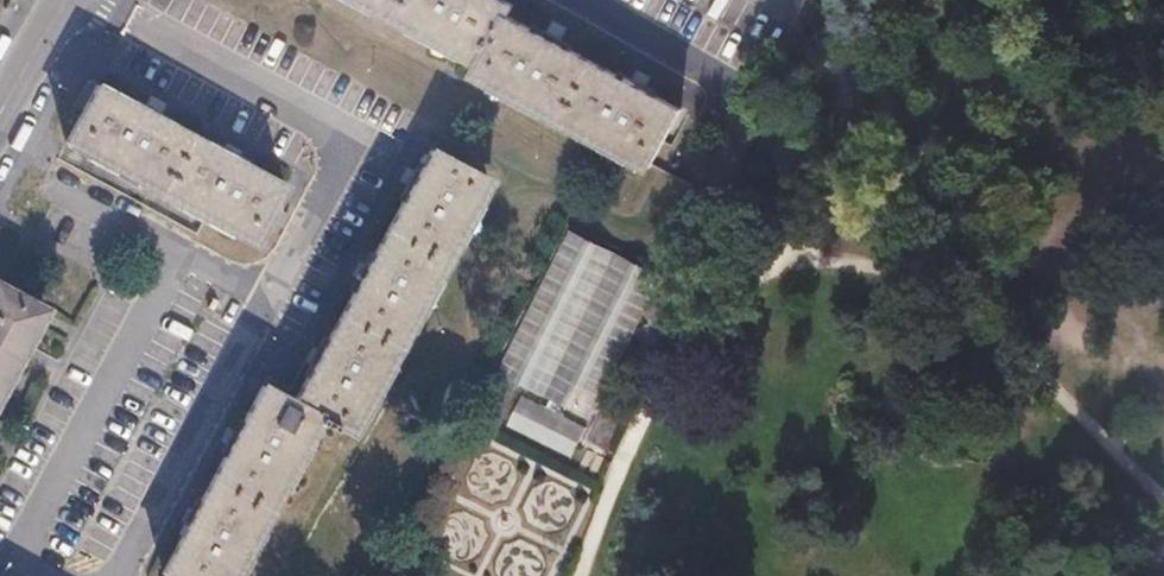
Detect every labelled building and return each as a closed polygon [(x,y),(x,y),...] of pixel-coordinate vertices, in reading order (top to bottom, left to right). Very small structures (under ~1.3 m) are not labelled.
[(482,67),(476,77),(648,170),(678,112),(508,19),(514,8),(499,0),(359,0),(482,67)] [(97,87),(65,145),(252,245),(283,187),(97,87)] [(427,153),(296,407),(260,388),(163,574),(167,575),(235,575),(315,423),(318,418),(336,427),(351,435),(485,184),(427,153)] [(568,228),(495,376),(587,421),(660,273),(568,228)] [(0,288),(0,387),(41,311),(0,288)]
